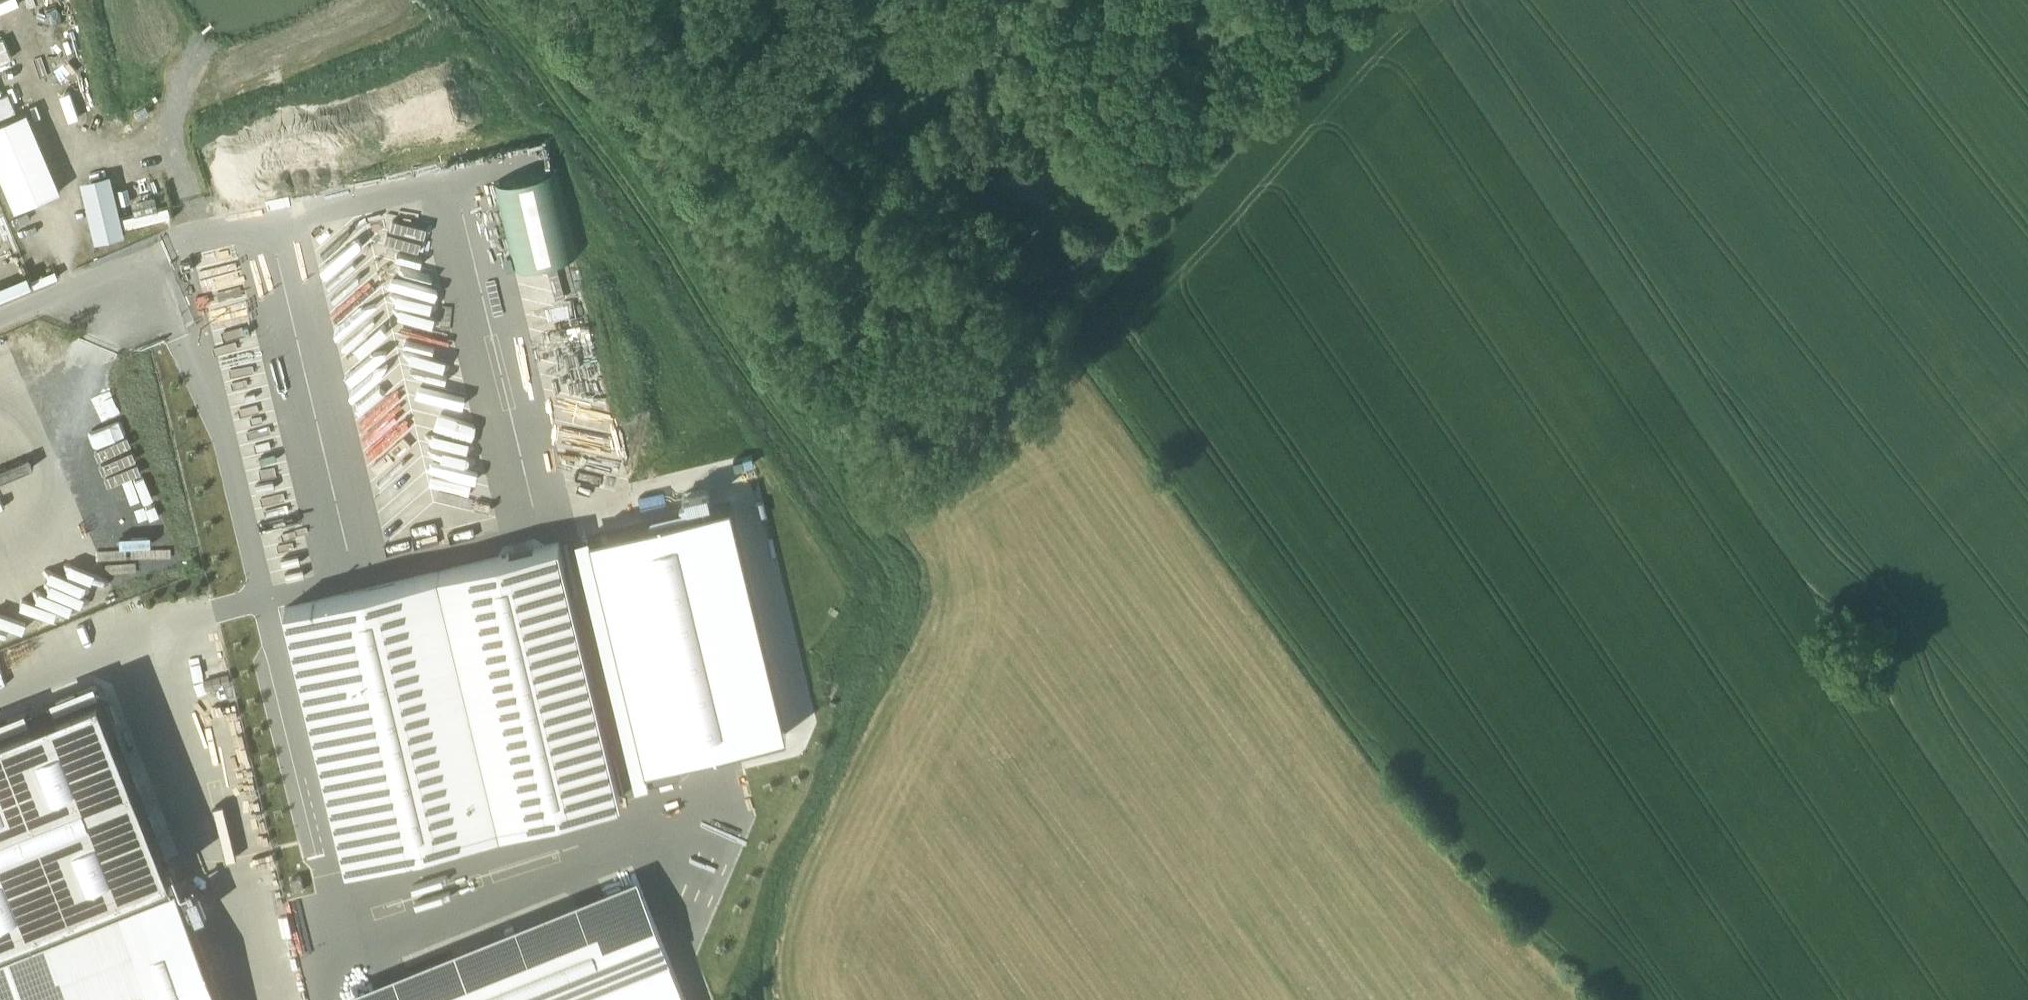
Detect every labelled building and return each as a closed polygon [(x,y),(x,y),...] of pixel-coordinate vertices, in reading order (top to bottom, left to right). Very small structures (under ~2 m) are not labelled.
[(0,128),(0,173),(18,216),(64,197),(30,116),(0,128)] [(110,178),(81,187),(98,244),(127,235),(110,178)] [(568,540),(283,609),(344,864),(630,795),(568,540)] [(639,881),(342,999),(577,999),(672,962),(639,881)] [(0,964),(0,999),(161,999),(126,914),(0,964)]
